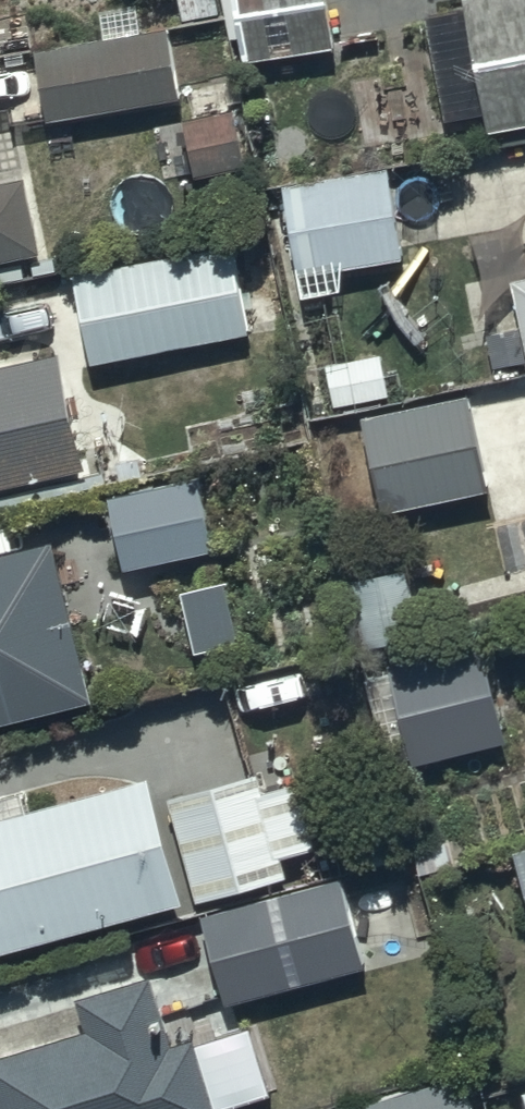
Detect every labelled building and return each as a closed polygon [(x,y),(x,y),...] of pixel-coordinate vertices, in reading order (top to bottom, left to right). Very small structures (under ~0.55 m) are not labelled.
[(318,0),(224,0),(233,62),(325,48),(318,0)] [(524,122),(524,0),(448,0),(450,8),(415,15),(435,120),(470,113),(476,132),(524,122)] [(34,51),(46,124),(181,100),(168,27),(34,51)] [(229,111),(173,120),(182,178),(238,169),(229,111)] [(274,188),(289,277),(401,258),(386,169),(274,188)] [(28,250),(13,176),(0,178),(0,256),(28,250)] [(222,239),(62,272),(81,366),(242,334),(222,239)] [(486,368),(524,359),(524,275),(504,280),(513,325),(479,333),(486,368)] [(76,467),(50,356),(0,368),(0,485),(76,467)] [(382,401),(373,357),(318,368),(328,412),(382,401)] [(353,416),(370,513),(476,494),(459,397),(353,416)] [(81,701),(43,541),(0,551),(0,720),(81,701)] [(424,627),(411,568),(344,583),(357,642),(424,627)] [(172,593),(184,651),(230,642),(218,583),(172,593)] [(375,643),(401,766),(499,746),(473,622),(375,643)] [(160,798),(187,901),(273,878),(268,860),(309,849),(291,781),(250,792),(245,775),(160,798)] [(171,906),(138,779),(0,817),(0,949),(171,906)] [(502,853),(524,928),(524,847),(502,853)] [(189,918),(211,1004),(364,963),(341,877),(189,918)] [(0,1053),(0,1108),(231,1108),(206,1028),(160,1042),(140,977),(67,999),(77,1029),(0,1053)] [(341,1108),(465,1108),(454,1073),(340,1106),(341,1108)]
